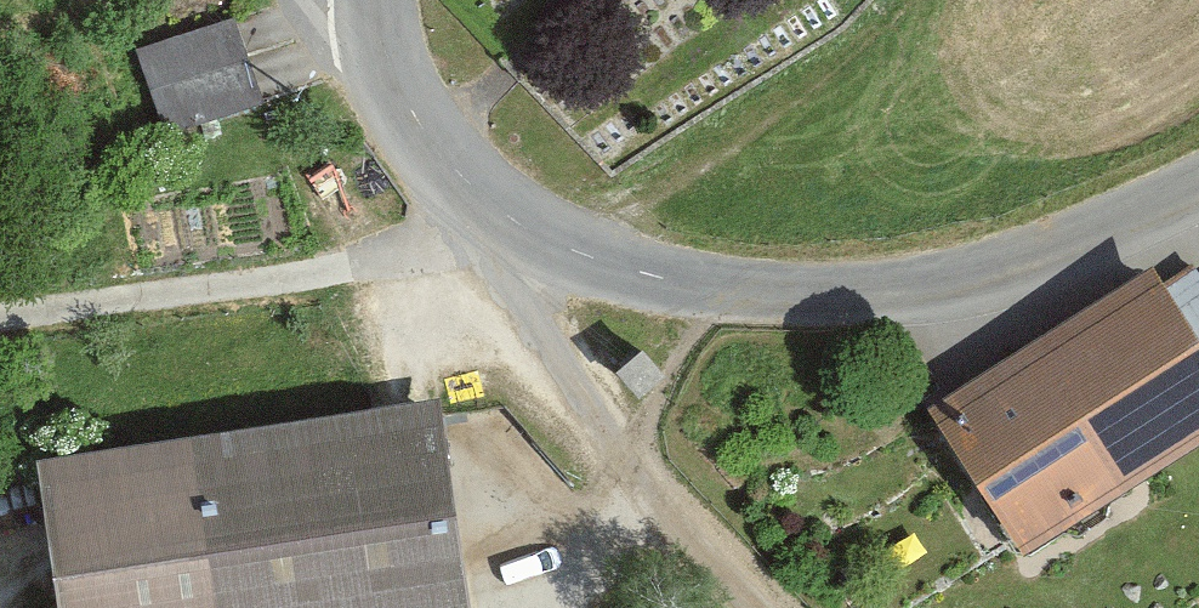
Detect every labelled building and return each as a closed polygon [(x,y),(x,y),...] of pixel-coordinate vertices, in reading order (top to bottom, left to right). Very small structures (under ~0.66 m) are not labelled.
[(170,131),(271,100),(243,12),(142,44),(170,131)] [(1198,449),(1198,295),(1175,257),(947,400),(1041,548),(1198,449)] [(446,392),(44,462),(70,607),(483,607),(446,392)]
